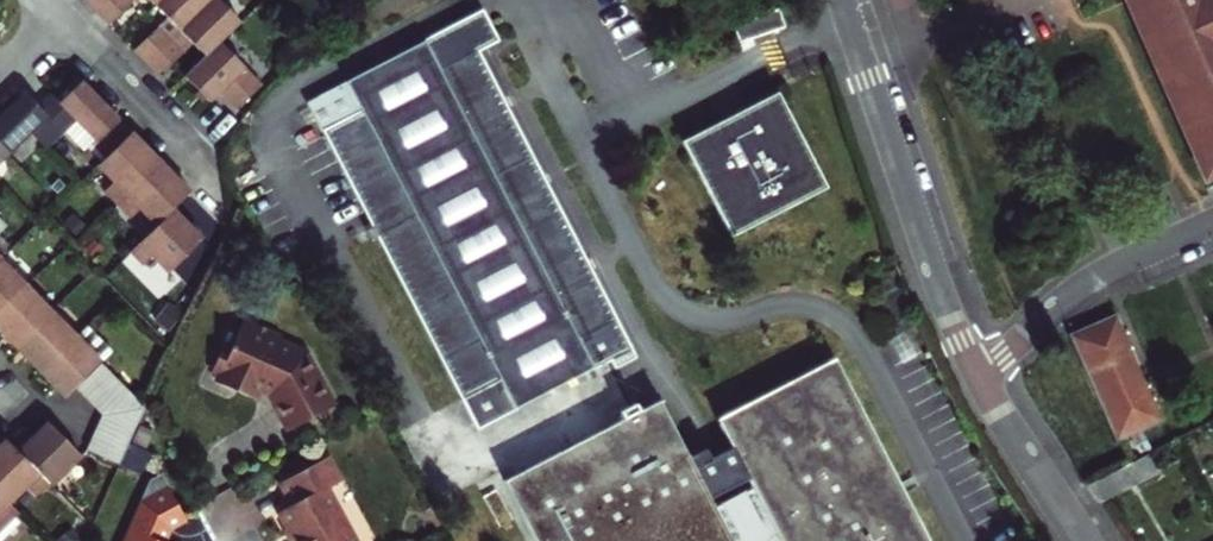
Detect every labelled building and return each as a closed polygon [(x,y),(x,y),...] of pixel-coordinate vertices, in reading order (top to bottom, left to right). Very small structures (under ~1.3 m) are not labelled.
[(85,0),(97,13),(111,0),(85,0)] [(97,13),(110,26),(134,3),(131,0),(111,0),(97,13)] [(213,0),(162,0),(156,6),(168,19),(180,32),(213,0)] [(218,0),(213,0),(180,32),(193,44),(206,58),(220,43),(241,23),(218,0)] [(1205,181),(1212,177),(1212,0),(1123,0),(1205,181)] [(404,48),(300,99),(473,434),(610,366),(616,374),(636,363),(476,52),(496,40),(480,10),(404,48)] [(778,16),(731,30),(738,49),(783,35),(778,16)] [(171,40),(180,32),(168,19),(159,28),(171,40)] [(147,64),(171,40),(159,28),(135,52),(147,64)] [(171,40),(184,54),(193,44),(180,32),(171,40)] [(160,77),(184,54),(171,40),(147,64),(160,77)] [(206,58),(185,78),(210,103),(221,93),(237,110),(259,88),(262,85),(220,43),(206,58)] [(76,119),(96,140),(92,145),(105,158),(131,133),(81,82),(60,103),(76,119)] [(63,132),(76,119),(60,103),(52,94),(39,107),(27,94),(0,119),(0,144),(9,153),(48,115),(63,132)] [(775,97),(680,145),(729,242),(824,192),(775,97)] [(104,192),(116,205),(160,162),(131,133),(105,158),(98,165),(114,182),(104,192)] [(9,153),(0,144),(0,162),(9,153)] [(157,225),(172,210),(190,194),(160,162),(116,205),(128,217),(139,207),(157,225)] [(202,241),(172,210),(157,225),(128,253),(141,266),(151,255),(168,273),(202,241)] [(26,286),(1,260),(0,261),(0,311),(26,286)] [(15,346),(51,311),(26,286),(0,311),(0,330),(15,346)] [(216,335),(204,360),(211,364),(208,371),(246,392),(252,380),(258,383),(264,386),(286,422),(325,400),(296,346),(271,333),(273,328),(237,309),(224,337),(216,335)] [(41,372),(77,337),(51,311),(15,346),(41,372)] [(1074,337),(1097,388),(1138,369),(1130,349),(1116,319),(1074,337)] [(77,387),(89,400),(114,375),(102,363),(113,353),(87,327),(77,337),(41,372),(55,386),(66,398),(77,387)] [(831,357),(715,418),(729,445),(690,465),(656,398),(635,409),(630,399),(613,408),(618,418),(496,480),(528,540),(729,540),(707,498),(745,479),(778,540),(927,540),(831,357)] [(1146,385),(1138,369),(1097,388),(1119,437),(1162,421),(1146,385)] [(89,400),(104,415),(146,408),(114,375),(89,400)] [(104,415),(95,432),(126,449),(146,408),(104,415)] [(51,485),(82,455),(50,421),(33,438),(24,429),(10,443),(50,484),(51,485)] [(126,449),(95,432),(86,447),(118,464),(126,449)] [(10,504),(27,486),(37,496),(50,484),(10,443),(8,441),(0,448),(0,494),(10,504)] [(279,478),(292,501),(279,508),(288,524),(297,540),(357,540),(327,484),(339,476),(325,450),(279,478)] [(1091,481),(1103,498),(1152,473),(1142,455),(1091,481)] [(162,473),(152,479),(129,528),(131,532),(127,534),(124,540),(167,540),(170,533),(173,525),(187,519),(162,473)] [(729,540),(778,540),(745,479),(707,498),(729,540)] [(10,504),(0,494),(0,513),(10,504)]
